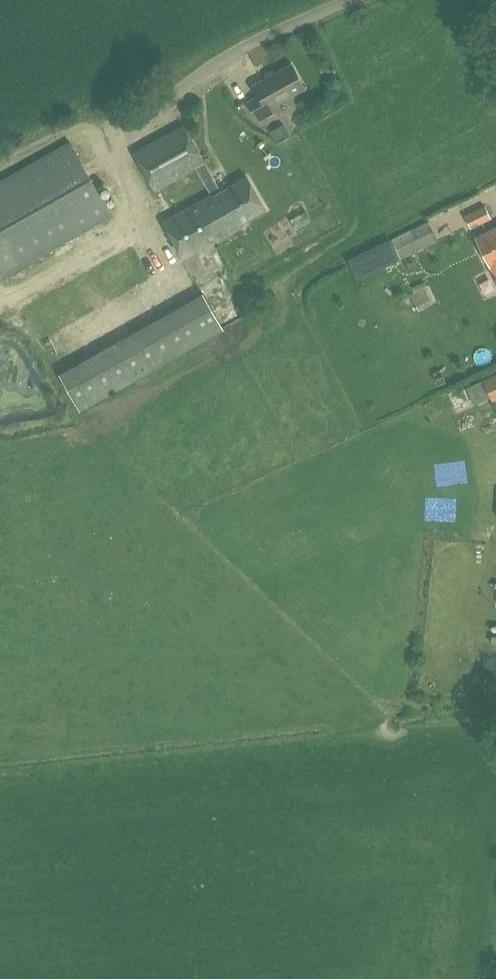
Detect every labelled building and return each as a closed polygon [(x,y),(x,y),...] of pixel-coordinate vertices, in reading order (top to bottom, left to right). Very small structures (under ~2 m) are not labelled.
[(246,101),(259,123),(277,113),(273,105),(305,88),(292,64),(254,85),(259,94),(246,101)] [(167,220),(186,255),(240,225),(239,223),(264,209),(246,176),(221,190),(184,123),(134,151),(156,191),(197,168),(212,195),(167,220)] [(284,125),(272,132),(276,140),(289,133),(284,125)] [(3,277),(112,215),(70,140),(0,179),(0,272),(3,277)] [(464,214),(471,228),(491,217),(484,204),(464,214)] [(358,257),(364,271),(382,263),(383,265),(438,240),(429,221),(374,247),(375,249),(358,257)] [(495,276),(495,226),(476,236),(495,276)] [(59,374),(80,411),(224,329),(203,292),(59,374)] [(491,396),(482,379),(469,386),(477,403),(491,396)]
